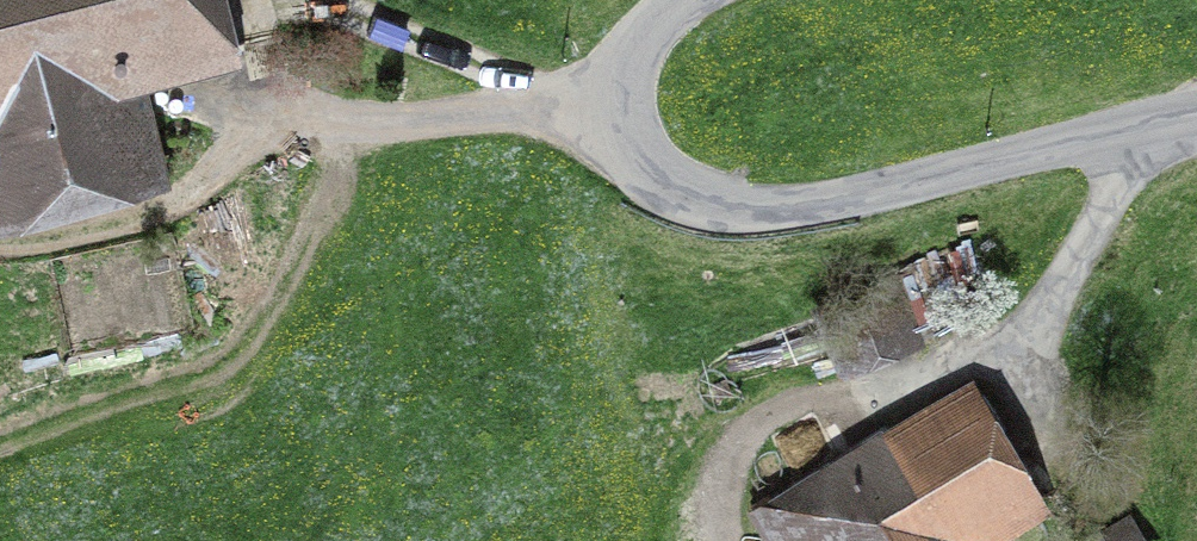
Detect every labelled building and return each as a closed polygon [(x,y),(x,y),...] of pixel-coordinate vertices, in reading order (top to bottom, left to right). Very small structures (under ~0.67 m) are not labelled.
[(2,203),(135,168),(109,71),(270,28),(262,0),(0,0),(0,194),(2,203)] [(888,271),(891,278),(814,312),(840,370),(977,310),(944,264),(888,271)] [(851,480),(844,467),(797,494),(804,507),(767,528),(774,540),(971,540),(1032,506),(968,396),(894,438),(901,451),(851,480)] [(1081,540),(1142,540),(1126,515),(1081,540)]
